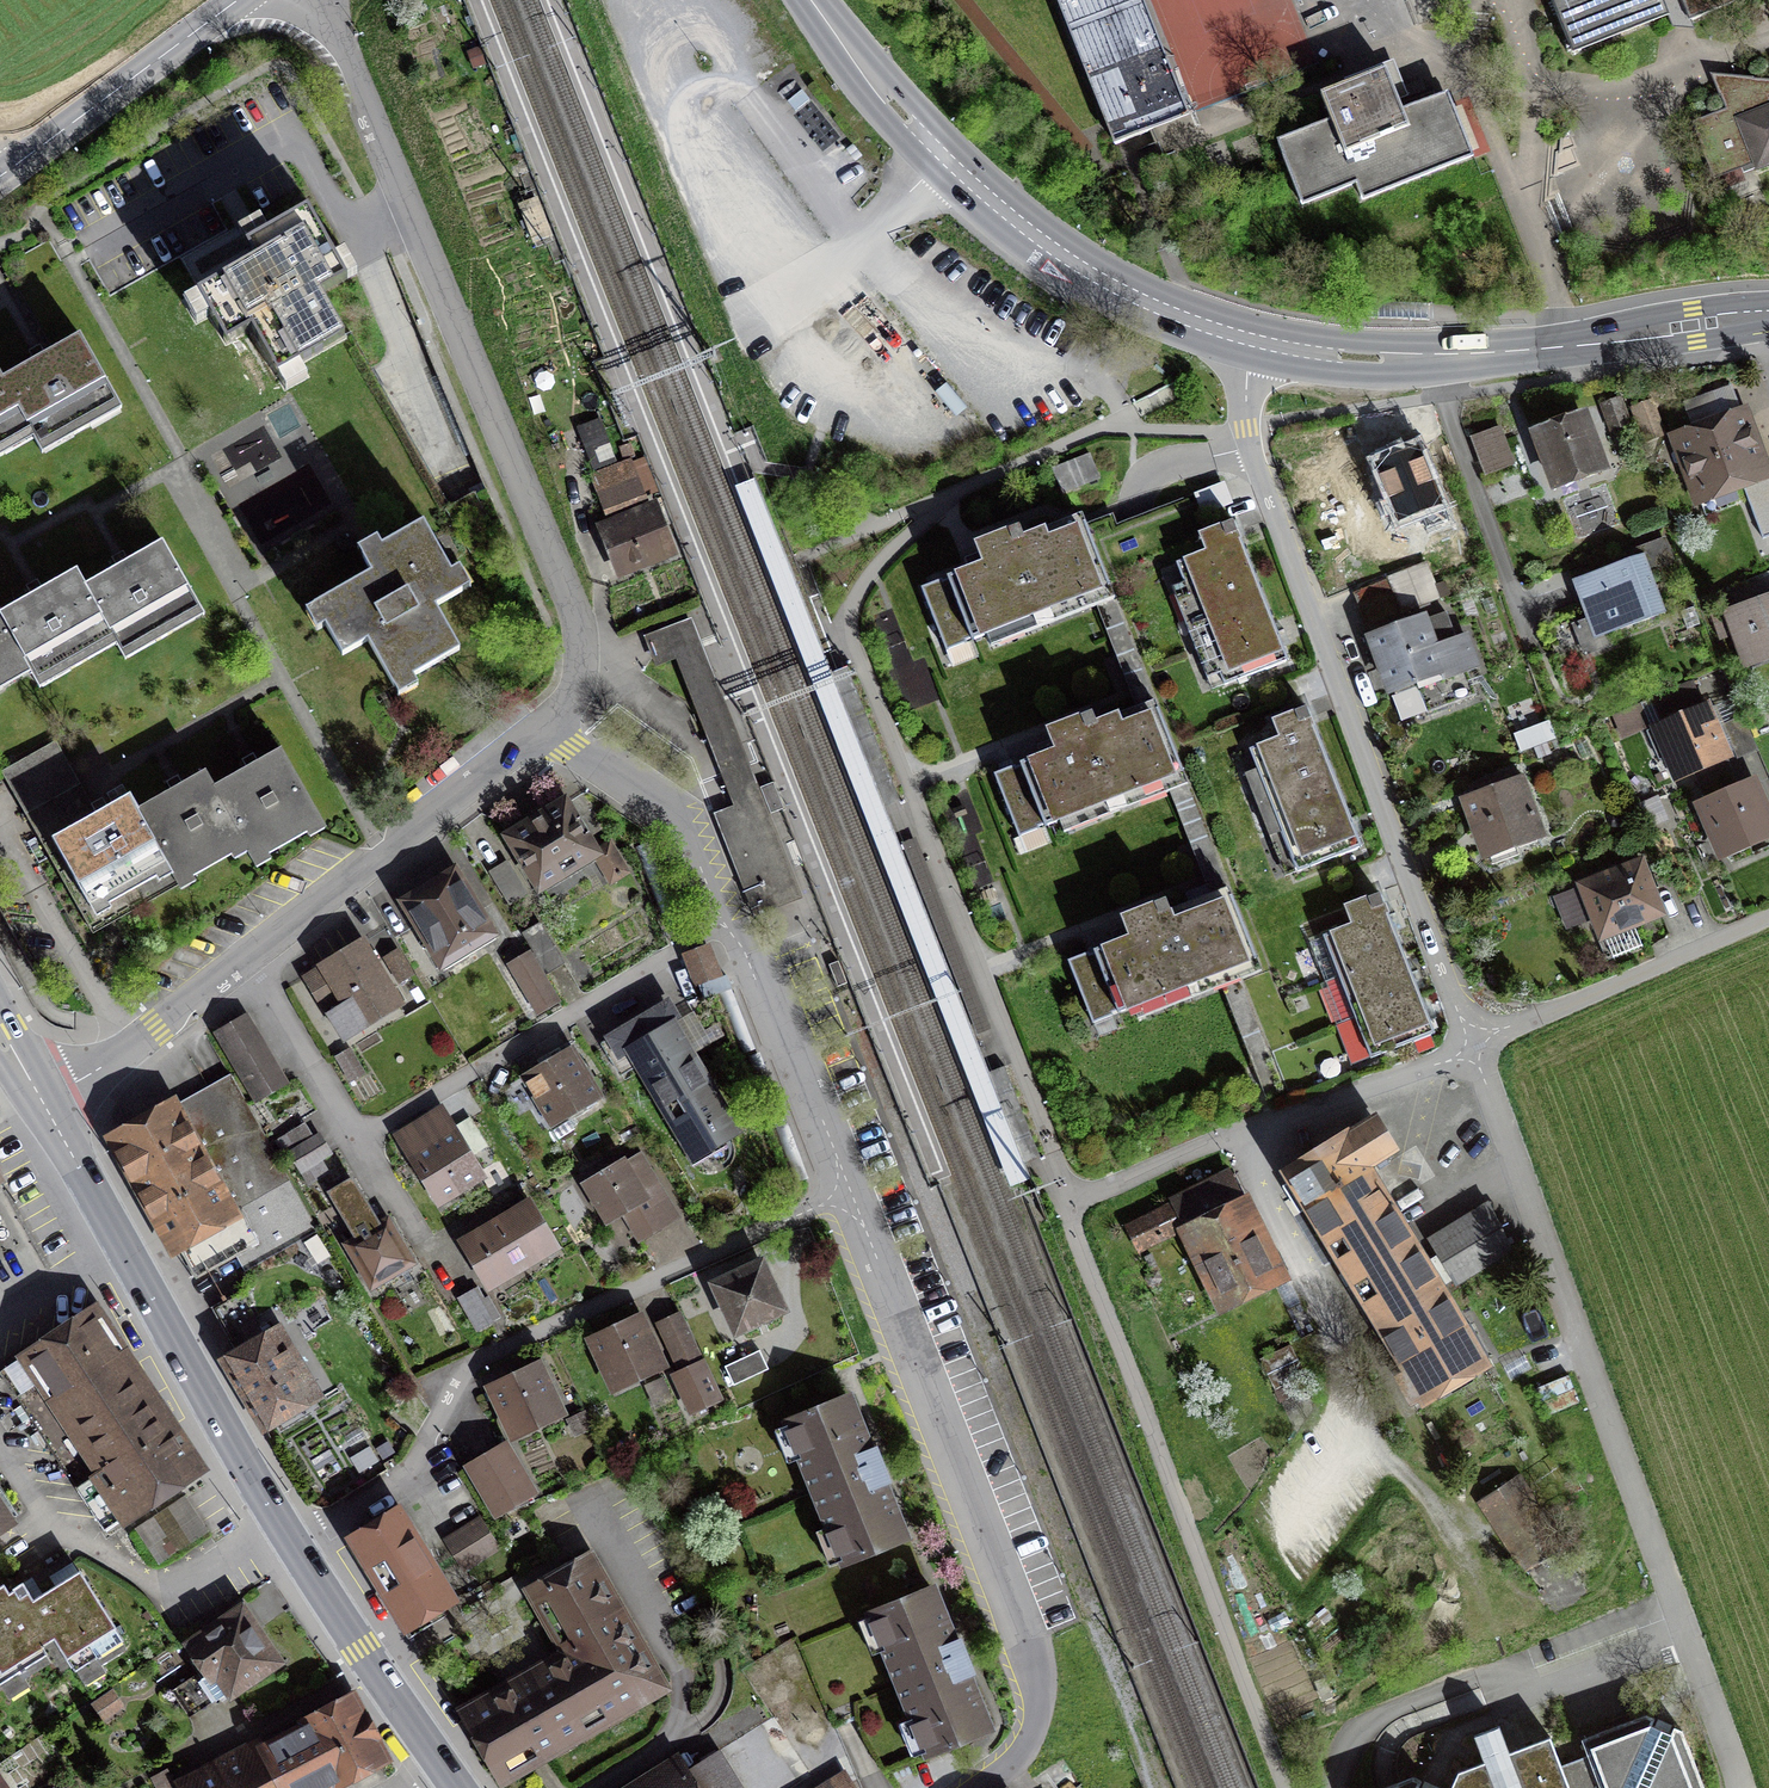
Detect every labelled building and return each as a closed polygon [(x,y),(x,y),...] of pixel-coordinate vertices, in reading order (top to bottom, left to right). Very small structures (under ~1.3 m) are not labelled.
[(1141,0),(1058,0),(1114,143),(1152,129),(1151,125),(1186,112),(1141,0)] [(1571,52),(1668,14),(1665,6),(1679,0),(1551,0),(1571,52)] [(1690,21),(1731,4),(1731,0),(1682,0),(1690,21)] [(1474,156),(1449,93),(1403,111),(1398,99),(1408,95),(1394,59),(1346,78),(1346,84),(1320,95),(1331,122),(1277,143),(1301,205),(1355,184),(1362,200),(1474,156)] [(1719,95),(1725,109),(1692,122),(1703,152),(1730,141),(1738,161),(1751,156),(1757,169),(1768,164),(1768,80),(1736,77),(1740,88),(1719,95)] [(534,242),(551,235),(536,198),(519,205),(534,242)] [(256,261),(199,294),(226,342),(252,328),(278,374),(342,337),(318,294),(345,279),(307,212),(247,245),(256,261)] [(1,380),(29,429),(38,445),(69,428),(73,435),(89,426),(85,419),(116,401),(79,336),(53,351),(40,358),(1,380)] [(1,380),(0,377),(0,446),(29,429),(1,380)] [(1600,398),(1611,429),(1627,423),(1616,393),(1600,398)] [(1645,439),(1662,432),(1651,404),(1634,410),(1645,439)] [(1699,499),(1766,474),(1743,413),(1676,438),(1699,499)] [(1554,484),(1602,466),(1583,417),(1536,435),(1554,484)] [(599,419),(577,427),(593,470),(615,462),(599,419)] [(1519,467),(1507,432),(1476,444),(1489,478),(1519,467)] [(1376,465),(1399,522),(1422,513),(1428,526),(1447,519),(1418,448),(1376,465)] [(1099,478),(1089,453),(1052,468),(1062,493),(1099,478)] [(591,476),(605,511),(657,491),(643,456),(591,476)] [(617,553),(621,565),(664,548),(651,515),(608,532),(613,543),(605,546),(609,556),(617,553)] [(970,639),(971,640),(1110,586),(1085,523),(947,577),(948,579),(943,581),(942,579),(921,588),(946,650),(966,643),(966,641),(970,639)] [(372,574),(315,607),(342,655),(368,640),(394,686),(458,650),(434,607),(461,592),(422,524),(363,558),(372,574)] [(1288,660),(1240,538),(1176,563),(1224,685),(1288,660)] [(1605,634),(1664,611),(1650,573),(1672,565),(1663,541),(1636,551),(1638,557),(1573,581),(1588,621),(1598,617),(1605,634)] [(84,586),(112,636),(121,651),(152,634),(156,642),(172,633),(167,625),(198,607),(161,542),(84,586)] [(1357,591),(1364,607),(1431,581),(1424,564),(1357,591)] [(0,614),(0,617),(27,664),(36,679),(66,662),(70,670),(86,661),(82,653),(112,636),(84,586),(75,571),(0,614)] [(1431,581),(1364,607),(1370,624),(1437,598),(1431,583),(1431,581)] [(1768,653),(1768,599),(1729,614),(1746,662),(1768,653)] [(1445,612),(1372,640),(1390,688),(1409,681),(1418,685),(1428,712),(1476,694),(1467,671),(1477,668),(1464,634),(1455,638),(1445,612)] [(0,617),(0,679),(27,664),(0,617)] [(662,666),(719,810),(704,816),(743,918),(759,911),(730,837),(764,823),(685,620),(636,639),(649,671),(662,666)] [(1645,703),(1618,709),(1624,731),(1650,725),(1645,703)] [(1014,766),(994,774),(1019,836),(1039,828),(1038,826),(1044,824),(1045,826),(1183,772),(1158,709),(1020,763),(1021,765),(1015,768),(1014,766)] [(1705,710),(1659,730),(1677,774),(1724,754),(1705,710)] [(1551,719),(1519,730),(1523,744),(1556,734),(1551,719)] [(1361,846),(1313,724),(1249,749),(1297,871),(1361,846)] [(52,839),(96,814),(55,742),(6,769),(41,830),(48,842),(52,839)] [(213,789),(245,846),(254,862),(322,824),(280,751),(213,789)] [(1708,806),(1741,792),(1727,759),(1694,773),(1697,781),(1708,806)] [(1486,851),(1537,833),(1514,771),(1481,783),(1486,795),(1468,802),(1486,851)] [(137,812),(178,884),(245,846),(213,789),(204,774),(137,812)] [(1724,848),(1768,829),(1750,788),(1741,792),(1708,806),(1706,807),(1724,848)] [(178,884),(137,812),(129,796),(96,814),(52,839),(89,904),(102,898),(108,910),(138,893),(144,904),(178,885),(178,884)] [(594,853),(564,804),(510,837),(540,886),(593,853),(610,881),(626,871),(609,843),(594,853)] [(759,911),(794,898),(764,823),(730,837),(759,911)] [(509,905),(527,894),(507,861),(489,872),(509,905)] [(1602,936),(1660,913),(1640,862),(1581,885),(1602,936)] [(404,902),(445,970),(469,956),(464,947),(490,931),(454,872),(450,875),(448,872),(407,897),(409,899),(404,902)] [(1088,952),(1068,960),(1092,1023),(1113,1015),(1112,1013),(1117,1011),(1118,1013),(1256,958),(1232,896),(1093,950),(1094,953),(1089,956),(1088,952)] [(1435,1033),(1387,911),(1323,936),(1371,1058),(1435,1033)] [(540,923),(523,933),(534,953),(531,955),(543,976),(564,963),(540,923)] [(362,942),(303,978),(317,1001),(335,990),(344,1004),(327,1014),(342,1039),(399,1004),(362,942)] [(718,975),(707,948),(686,956),(696,983),(718,975)] [(384,959),(398,982),(412,974),(398,950),(384,959)] [(531,955),(510,967),(536,1011),(557,999),(543,976),(531,955)] [(667,1005),(601,1044),(620,1075),(640,1063),(694,1154),(737,1129),(719,1100),(713,1103),(679,1046),(688,1040),(667,1005)] [(256,1099),(283,1082),(245,1016),(217,1032),(256,1099)] [(350,1082),(365,1073),(350,1048),(335,1057),(350,1082)] [(599,1096),(571,1050),(524,1077),(540,1103),(545,1100),(557,1121),(599,1096)] [(317,1230),(230,1075),(119,1137),(197,1276),(236,1255),(245,1270),(272,1255),(317,1230)] [(440,1111),(417,1125),(430,1146),(412,1157),(439,1201),(480,1176),(468,1157),(486,1146),(470,1119),(452,1130),(440,1111)] [(1377,1324),(1438,1288),(1366,1166),(1392,1151),(1373,1120),(1285,1173),(1377,1324)] [(290,1153),(312,1139),(303,1124),(276,1141),(286,1155),(290,1153)] [(312,1139),(290,1153),(309,1183),(326,1173),(319,1160),(329,1153),(318,1135),(312,1139)] [(585,1185),(607,1221),(623,1211),(640,1240),(677,1218),(644,1161),(628,1171),(622,1162),(585,1185)] [(1275,1277),(1225,1176),(1176,1200),(1168,1206),(1169,1209),(1130,1228),(1140,1247),(1188,1224),(1226,1301),(1275,1277)] [(386,1223),(379,1227),(351,1180),(330,1193),(358,1240),(349,1245),(372,1284),(409,1262),(386,1223)] [(465,1242),(489,1284),(552,1246),(528,1205),(476,1234),(465,1242)] [(1430,1241),(1456,1284),(1511,1249),(1489,1205),(1430,1241)] [(760,1265),(716,1285),(737,1329),(742,1327),(745,1334),(779,1318),(776,1311),(781,1309),(760,1265)] [(1392,1368),(1413,1402),(1489,1358),(1469,1323),(1462,1328),(1438,1288),(1377,1324),(1400,1363),(1392,1368)] [(473,1289),(458,1298),(477,1330),(492,1322),(473,1289)] [(253,1304),(244,1290),(214,1307),(236,1346),(243,1342),(247,1351),(267,1340),(264,1335),(248,1307),(253,1304)] [(0,1372),(0,1374),(104,1531),(195,1470),(104,1334),(107,1332),(92,1310),(0,1372)] [(680,1316),(659,1326),(680,1372),(674,1375),(690,1411),(718,1398),(680,1316)] [(638,1322),(596,1342),(616,1383),(657,1364),(638,1322)] [(267,1340),(247,1351),(229,1362),(265,1424),(314,1395),(292,1358),(305,1350),(298,1338),(285,1345),(275,1329),(264,1335),(267,1340)] [(1258,1359),(1273,1390),(1305,1374),(1289,1344),(1258,1359)] [(736,1387),(768,1372),(758,1351),(725,1366),(736,1387)] [(495,1389),(515,1431),(556,1411),(537,1370),(495,1389)] [(1551,1407),(1580,1397),(1573,1376),(1544,1386),(1551,1407)] [(848,1398),(788,1423),(844,1561),(904,1536),(883,1484),(875,1488),(861,1453),(869,1450),(848,1398)] [(503,1448),(469,1467),(498,1517),(534,1501),(503,1448)] [(1516,1479),(1481,1502),(1525,1570),(1562,1546),(1516,1479)] [(137,1518),(159,1558),(213,1529),(190,1488),(137,1518)] [(352,1539),(405,1626),(451,1598),(399,1511),(352,1539)] [(497,1548),(479,1520),(449,1539),(466,1567),(497,1548)] [(469,1715),(502,1773),(655,1686),(584,1562),(537,1589),(574,1654),(469,1715)] [(75,1671),(123,1641),(79,1571),(33,1601),(23,1582),(12,1589),(14,1591),(9,1594),(3,1585),(0,1587),(0,1683),(47,1654),(41,1645),(53,1637),(75,1671)] [(932,1589),(872,1614),(928,1752),(988,1728),(967,1675),(959,1679),(945,1645),(953,1642),(932,1589)] [(196,1670),(216,1700),(273,1660),(269,1654),(270,1654),(241,1613),(190,1648),(202,1666),(196,1670)] [(285,1787),(320,1787),(380,1756),(352,1702),(263,1748),(285,1787)] [(1550,1737),(1509,1753),(1499,1726),(1474,1736),(1485,1762),(1458,1772),(1451,1787),(1704,1787),(1682,1731),(1674,1727),(1671,1734),(1651,1725),(1654,1718),(1646,1715),(1581,1739),(1587,1756),(1561,1766),(1550,1737)] [(236,1755),(188,1780),(192,1787),(285,1787),(263,1748),(240,1761),(236,1755)] [(718,1750),(715,1752),(658,1787),(742,1787),(718,1750)] [(1413,1777),(1384,1787),(1420,1787),(1418,1787),(1421,1781),(1413,1777)]
